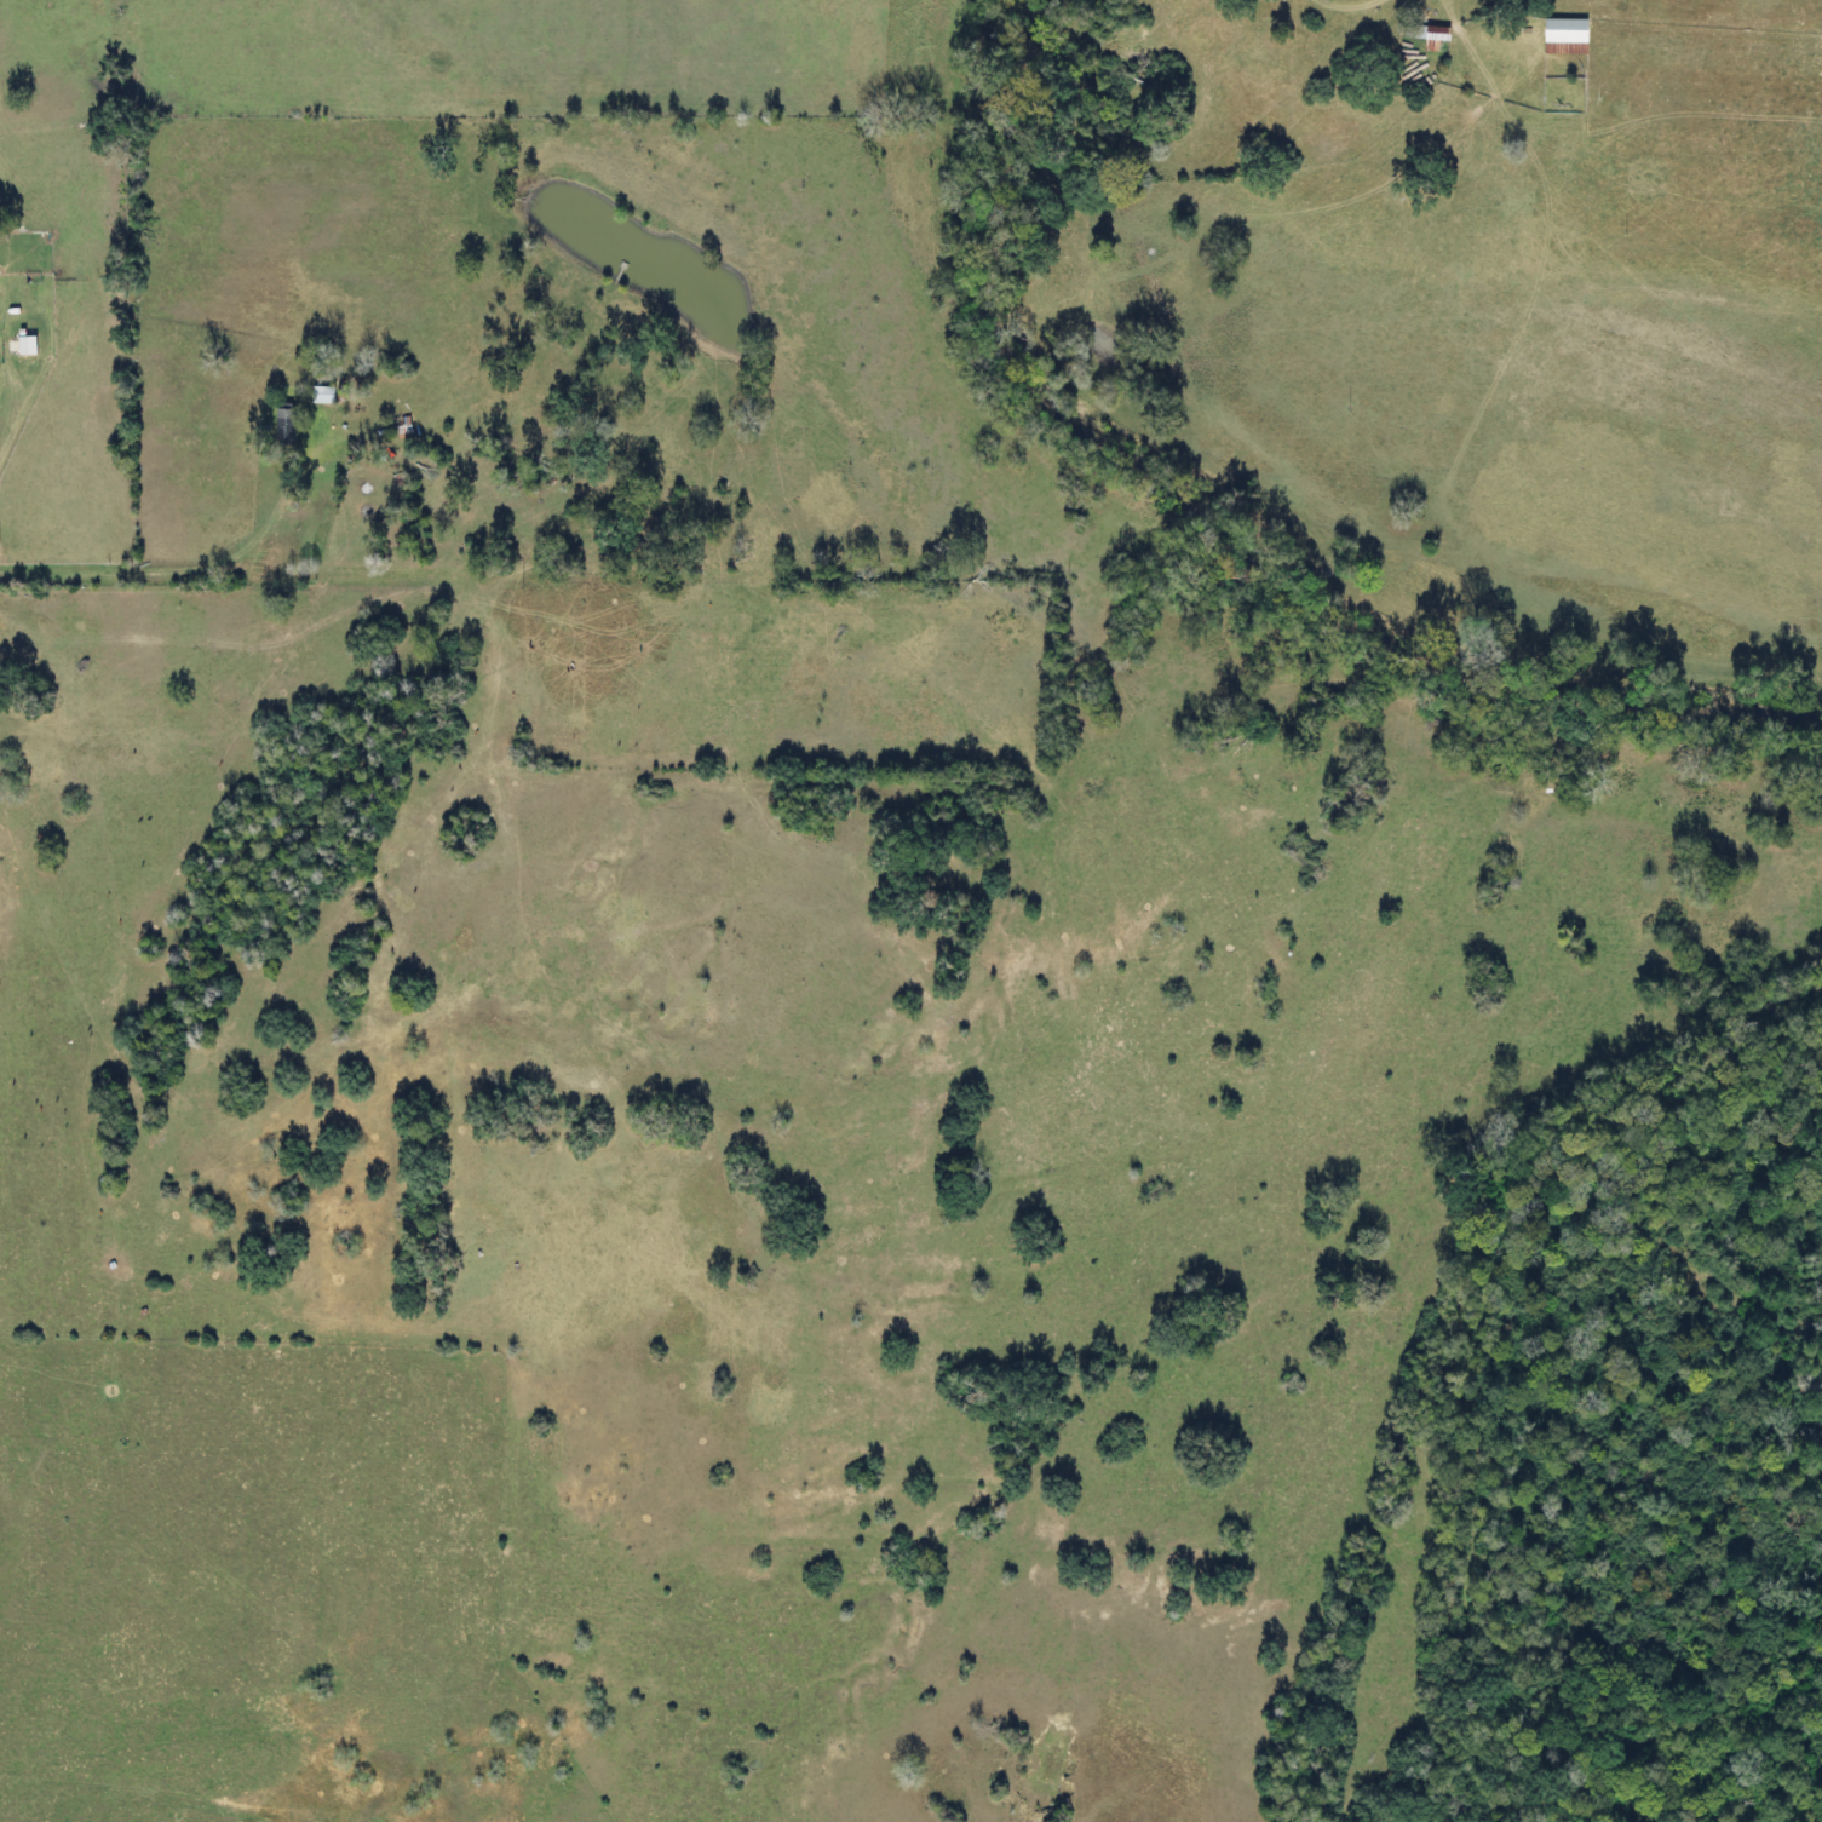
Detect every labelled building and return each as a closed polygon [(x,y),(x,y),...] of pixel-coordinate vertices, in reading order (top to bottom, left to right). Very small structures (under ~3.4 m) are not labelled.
[(1588,54),(1588,19),(1545,19),(1545,54),(1588,54)] [(1450,52),(1450,27),(1417,27),(1417,52),(1450,52)] [(334,405),(334,387),(312,387),(312,405),(334,405)] [(295,447),(295,405),(277,405),(277,447),(295,447)] [(395,418),(394,434),(410,434),(410,418),(395,418)]
